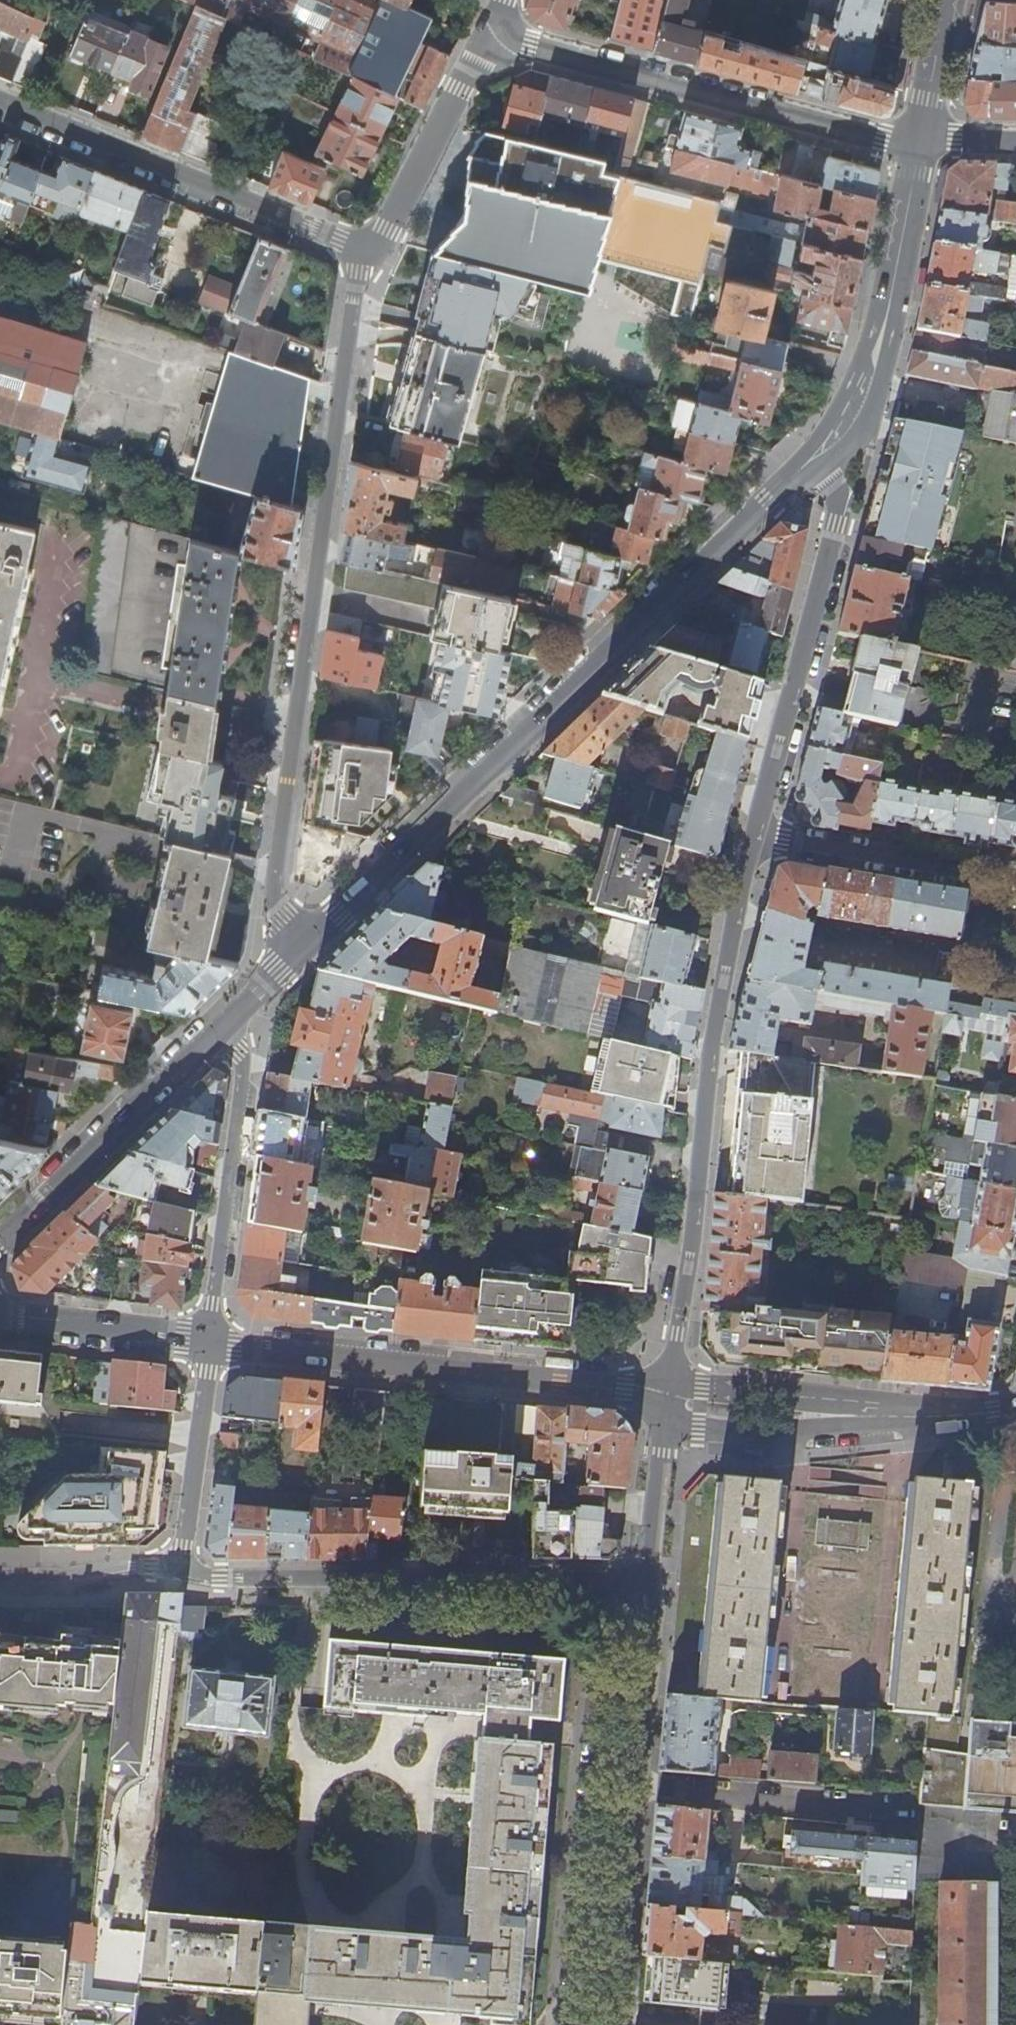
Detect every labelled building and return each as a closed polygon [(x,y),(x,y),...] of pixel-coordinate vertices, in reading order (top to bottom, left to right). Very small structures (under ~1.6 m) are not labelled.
[(17,36),(28,42),(30,38),(38,41),(46,22),(0,0),(0,29),(17,36)] [(113,71),(127,38),(134,20),(108,9),(109,7),(94,0),(93,0),(71,54),(113,71)] [(181,152),(197,114),(188,110),(210,56),(226,17),(234,0),(187,0),(196,4),(142,136),(160,143),(181,152)] [(430,18),(404,6),(390,0),(234,0),(226,17),(354,76),(395,94),(407,69),(416,73),(413,81),(407,79),(399,96),(423,107),(441,73),(450,56),(428,46),(427,47),(418,43),(430,18)] [(575,0),(529,0),(527,5),(534,19),(564,27),(575,0)] [(618,10),(630,13),(621,43),(640,48),(653,51),(666,0),(620,0),(618,10)] [(687,0),(666,0),(653,51),(673,57),(696,63),(705,31),(693,28),(694,22),(683,18),(687,0)] [(887,0),(840,0),(833,25),(826,23),(823,16),(807,11),(804,20),(804,21),(814,24),(876,42),(887,0)] [(980,21),(976,38),(1015,42),(1015,0),(984,0),(980,21)] [(615,41),(621,43),(630,13),(618,10),(610,40),(615,41)] [(867,78),(876,42),(814,24),(804,21),(804,20),(800,19),(798,27),(811,31),(809,39),(815,40),(833,46),(828,67),(867,78)] [(720,45),(723,36),(705,31),(696,63),(751,78),(796,90),(805,60),(741,42),(739,50),(720,45)] [(9,53),(21,59),(28,42),(17,36),(9,53)] [(46,44),(38,41),(30,38),(28,42),(21,59),(11,83),(27,89),(46,44)] [(148,46),(127,38),(113,71),(133,80),(130,86),(148,93),(167,46),(151,39),(148,46)] [(976,38),(972,57),(968,75),(1015,77),(1015,42),(976,38)] [(0,54),(0,78),(11,83),(21,59),(9,53),(2,50),(0,54)] [(808,86),(806,92),(820,96),(878,112),(892,102),(895,86),(867,78),(828,67),(809,61),(807,69),(814,71),(813,74),(813,75),(814,78),(811,77),(809,77),(807,78),(805,79),(804,81),(803,85),(808,86)] [(550,76),(529,71),(517,76),(515,85),(545,93),(550,76)] [(968,75),(965,88),(963,101),(972,113),(1015,115),(1015,77),(968,75)] [(381,133),(399,96),(395,94),(354,76),(336,113),(381,133)] [(550,76),(545,93),(542,107),(540,115),(583,126),(585,119),(586,113),(593,88),(560,79),(550,76)] [(533,141),(537,124),(540,115),(542,107),(545,93),(515,85),(514,85),(504,126),(526,132),(524,139),(533,141)] [(623,129),(631,98),(618,95),(611,93),(593,88),(586,113),(585,119),(623,129)] [(614,164),(612,172),(624,175),(636,131),(644,102),(631,98),(623,129),(620,139),(614,164)] [(707,157),(717,121),(683,112),(676,135),(669,134),(667,135),(663,148),(673,151),(667,169),(669,172),(725,186),(726,185),(731,163),(707,157)] [(360,175),(381,133),(336,113),(316,154),(360,175)] [(209,163),(224,126),(197,114),(181,152),(209,163)] [(737,142),(742,128),(717,121),(707,157),(731,163),(746,167),(751,151),(740,147),(737,142)] [(524,139),(490,130),(472,155),(466,218),(437,251),(530,275),(580,289),(592,292),(600,262),(624,175),(612,172),(601,169),(603,162),(603,160),(576,153),(533,141),(524,139)] [(11,158),(18,140),(4,134),(0,145),(0,187),(11,158)] [(787,177),(798,143),(783,139),(772,174),(787,177)] [(798,143),(787,177),(802,181),(812,147),(798,143)] [(284,153),(269,187),(309,204),(323,170),(284,153)] [(28,205),(77,223),(80,213),(95,171),(75,163),(61,157),(54,175),(40,170),(28,205)] [(837,190),(871,199),(874,185),(877,171),(826,157),(818,185),(837,190)] [(0,187),(0,214),(22,223),(28,205),(40,170),(11,158),(0,187)] [(603,162),(601,169),(612,172),(614,164),(603,162)] [(766,184),(769,173),(746,167),(731,163),(726,185),(764,194),(766,184)] [(943,193),(939,212),(985,219),(987,211),(990,188),(1005,190),(1009,165),(960,163),(947,173),(943,193)] [(127,184),(95,171),(80,213),(116,225),(114,231),(119,232),(121,227),(128,230),(142,190),(127,184)] [(799,243),(860,258),(866,228),(871,199),(837,190),(818,185),(802,181),(787,177),(772,174),(769,173),(766,184),(778,186),(772,210),(805,218),(803,228),(799,243)] [(722,203),(624,175),(600,262),(679,283),(671,316),(678,318),(691,321),(693,314),(703,274),(709,249),(721,252),(729,225),(717,222),(722,203)] [(115,267),(129,273),(121,294),(151,306),(157,291),(158,292),(163,279),(151,274),(155,266),(150,257),(170,201),(142,190),(128,230),(115,267)] [(722,203),(717,222),(729,225),(750,231),(771,236),(784,239),(788,224),(734,210),(738,196),(724,192),(722,203)] [(993,221),(1015,224),(1015,204),(996,201),(995,212),(993,221)] [(987,211),(985,219),(993,221),(995,212),(987,211)] [(936,228),(932,244),(979,251),(981,242),(986,241),(988,239),(989,231),(987,228),(984,226),(985,219),(939,212),(936,228)] [(784,239),(799,243),(803,228),(788,224),(784,239)] [(729,225),(721,252),(743,257),(750,231),(729,225)] [(253,322),(284,247),(279,245),(257,236),(236,288),(226,311),(246,319),(253,322)] [(805,297),(850,307),(855,283),(860,258),(799,243),(784,239),(771,236),(763,276),(792,283),(807,287),(805,297)] [(928,266),(924,287),(983,297),(1003,301),(1005,290),(967,283),(969,269),(995,274),(995,273),(1003,274),(1007,256),(979,251),(932,244),(928,266)] [(290,250),(284,247),(253,322),(266,326),(296,252),(290,250)] [(709,249),(703,274),(725,279),(737,281),(743,257),(721,252),(709,249)] [(530,275),(437,251),(415,331),(481,347),(482,348),(491,314),(525,322),(531,298),(520,295),(530,275)] [(1015,288),(1015,257),(1012,257),(1005,290),(1003,301),(1013,303),(1015,288)] [(202,275),(193,298),(226,311),(236,288),(202,275)] [(693,314),(691,321),(727,330),(759,338),(772,289),(737,281),(725,279),(715,320),(693,314)] [(90,298),(103,302),(108,288),(95,283),(90,298)] [(789,293),(801,296),(805,297),(807,287),(792,283),(789,293)] [(920,308),(915,329),(968,340),(984,343),(988,324),(978,323),(983,297),(924,287),(920,308)] [(825,343),(841,347),(846,327),(850,307),(805,297),(801,296),(795,320),(829,328),(825,343)] [(6,424),(34,432),(58,439),(65,417),(66,416),(80,369),(79,368),(86,344),(71,340),(64,338),(24,326),(0,319),(0,422),(6,424)] [(272,364),(283,334),(266,326),(253,322),(246,319),(238,338),(221,331),(216,345),(229,350),(233,351),(244,355),(272,364)] [(913,340),(910,352),(980,365),(982,353),(966,350),(968,340),(915,329),(913,340)] [(710,353),(778,370),(785,344),(759,338),(727,330),(722,346),(706,342),(703,351),(710,353)] [(411,347),(390,423),(399,425),(409,428),(448,438),(449,437),(457,438),(466,403),(472,405),(476,390),(470,388),(481,347),(415,331),(411,347)] [(966,350),(982,353),(984,343),(968,340),(966,350)] [(670,343),(666,356),(706,367),(707,363),(710,353),(703,351),(670,343)] [(222,373),(222,374),(204,434),(192,477),(252,495),(267,499),(289,506),(292,506),(301,443),(309,378),(272,364),(244,355),(233,351),(229,350),(222,373)] [(982,437),(1015,444),(1015,373),(980,365),(910,352),(905,374),(978,389),(978,387),(992,390),(982,437)] [(739,413),(765,420),(778,370),(710,353),(707,363),(730,368),(735,369),(728,396),(723,395),(698,388),(695,402),(739,413)] [(730,368),(723,395),(728,396),(735,369),(730,368)] [(682,428),(688,430),(695,402),(680,398),(673,426),(682,428)] [(688,430),(732,441),(739,413),(695,402),(688,430)] [(926,551),(936,553),(961,432),(893,418),(883,463),(862,538),(926,551)] [(438,475),(448,438),(409,428),(399,425),(390,463),(438,475)] [(680,461),(688,430),(682,428),(674,460),(680,461)] [(705,467),(724,472),(732,441),(688,430),(680,461),(705,467)] [(58,439),(34,432),(21,477),(81,494),(89,465),(54,455),(59,439),(58,439)] [(681,498),(696,502),(701,485),(705,467),(680,461),(674,460),(636,450),(634,456),(641,458),(639,463),(654,467),(650,483),(641,480),(639,487),(646,489),(681,498)] [(345,491),(341,527),(401,540),(405,523),(380,518),(382,510),(388,511),(391,498),(385,496),(387,488),(413,494),(417,476),(350,460),(345,491)] [(632,511),(628,529),(653,535),(660,537),(666,517),(675,520),(681,498),(646,489),(639,487),(638,487),(635,497),(632,496),(629,497),(627,509),(628,510),(632,511)] [(282,564),(294,567),(299,530),(302,509),(292,506),(289,506),(267,499),(252,495),(236,551),(239,552),(282,564)] [(492,525),(506,529),(513,501),(499,497),(493,521),(492,525)] [(797,506),(761,540),(776,544),(767,584),(792,593),(801,552),(807,530),(803,529),(807,512),(797,506)] [(130,522),(100,514),(88,598),(79,670),(109,677),(113,649),(130,522)] [(479,532),(489,535),(490,531),(492,525),(493,521),(482,518),(479,532)] [(33,530),(0,523),(0,678),(33,530)] [(489,535),(483,558),(498,561),(506,529),(492,525),(490,531),(489,535)] [(621,556),(646,562),(653,535),(628,529),(623,528),(616,526),(612,540),(608,553),(621,556)] [(338,544),(336,561),(346,563),(381,570),(381,569),(384,556),(410,562),(415,543),(401,540),(341,527),(338,544)] [(167,691),(215,702),(222,661),(234,587),(239,552),(236,551),(191,538),(179,613),(167,691)] [(858,552),(854,569),(904,579),(907,566),(911,561),(924,564),(926,551),(862,538),(858,552)] [(608,553),(612,540),(606,539),(603,552),(608,553)] [(761,540),(745,556),(760,562),(754,579),(767,584),(776,544),(761,540)] [(564,543),(556,575),(576,579),(584,547),(564,543)] [(576,579),(613,588),(621,556),(608,553),(603,552),(584,547),(576,579)] [(450,584),(465,588),(472,557),(441,549),(436,569),(439,570),(437,581),(450,584)] [(760,562),(745,556),(738,563),(731,570),(754,579),(760,562)] [(920,582),(924,564),(911,561),(907,566),(904,579),(908,579),(920,582)] [(381,570),(346,563),(343,588),(379,597),(421,606),(435,609),(429,636),(439,639),(452,641),(496,651),(502,624),(506,610),(509,597),(465,588),(450,584),(437,581),(381,569),(381,570)] [(845,602),(837,633),(861,638),(882,642),(893,637),(908,579),(904,579),(854,569),(845,602)] [(792,593),(767,584),(754,579),(731,570),(717,583),(751,596),(764,600),(756,629),(768,633),(781,637),(789,606),(792,593)] [(551,606),(597,616),(610,603),(623,591),(613,588),(576,579),(556,575),(554,586),(556,587),(551,606)] [(764,600),(751,596),(744,625),(756,629),(764,600)] [(326,636),(320,675),(373,688),(381,654),(356,648),(359,637),(351,635),(355,619),(329,613),(326,636)] [(757,675),(768,633),(756,629),(744,625),(737,623),(725,666),(757,675)] [(647,649),(714,670),(721,641),(672,625),(647,649)] [(846,715),(888,724),(895,726),(915,649),(894,645),(895,642),(890,641),(890,644),(882,642),(861,638),(853,670),(841,713),(846,715)] [(496,714),(511,654),(496,651),(452,641),(439,639),(431,667),(437,670),(430,700),(447,704),(496,714)] [(753,712),(761,685),(714,670),(647,649),(639,657),(601,696),(644,710),(662,715),(666,701),(686,681),(692,686),(697,688),(702,689),(706,688),(709,688),(713,697),(710,710),(706,708),(702,710),(698,726),(715,731),(746,741),(753,712)] [(162,748),(197,756),(206,758),(213,718),(215,702),(167,691),(165,707),(164,712),(159,712),(155,727),(161,729),(158,747),(162,748)] [(644,710),(601,696),(581,715),(561,734),(542,753),(555,757),(586,766),(614,740),(644,710)] [(421,753),(437,771),(445,763),(452,755),(439,741),(443,721),(444,720),(445,719),(446,717),(447,714),(447,711),(447,708),(447,706),(447,704),(430,700),(415,697),(404,750),(421,753)] [(807,746),(836,754),(838,748),(844,749),(850,726),(844,725),(846,715),(841,713),(817,708),(813,726),(807,746)] [(688,723),(666,716),(660,734),(683,741),(688,723)] [(372,748),(375,721),(354,718),(351,745),(372,748)] [(746,741),(715,731),(703,769),(702,768),(700,768),(698,769),(695,771),(693,775),(687,795),(729,808),(737,777),(746,741)] [(928,731),(926,741),(955,746),(957,736),(953,735),(928,731)] [(957,736),(955,746),(965,748),(967,738),(957,736)] [(325,828),(345,832),(347,818),(356,819),(359,805),(371,807),(373,793),(384,794),(391,751),(372,748),(351,745),(322,740),(310,824),(325,828)] [(810,821),(810,824),(813,827),(839,832),(841,825),(869,830),(871,822),(878,779),(881,765),(836,754),(807,746),(800,772),(795,793),(795,797),(797,799),(799,800),(801,800),(812,818),(810,821)] [(197,756),(162,748),(153,787),(161,789),(158,801),(170,804),(162,835),(170,836),(200,844),(228,850),(233,830),(225,828),(233,795),(224,792),(231,764),(206,758),(197,756)] [(586,766),(555,757),(550,775),(543,798),(580,808),(589,779),(592,768),(586,766)] [(653,786),(668,790),(674,772),(651,765),(645,783),(653,786)] [(878,779),(871,822),(893,826),(894,820),(911,823),(917,790),(900,787),(901,783),(896,782),(897,778),(886,776),(885,780),(878,779)] [(589,779),(580,808),(598,814),(607,785),(589,779)] [(535,790),(510,783),(499,794),(531,804),(535,790)] [(653,786),(645,783),(644,783),(641,793),(650,795),(653,786)] [(917,790),(911,823),(918,824),(918,826),(920,828),(923,830),(926,830),(929,829),(929,831),(950,835),(958,792),(952,791),(952,788),(941,785),(940,790),(936,789),(935,793),(917,790)] [(958,792),(950,835),(989,842),(997,799),(958,792)] [(715,859),(729,808),(687,795),(672,846),(694,853),(715,859)] [(989,842),(1012,846),(1012,844),(1013,845),(1015,846),(1015,803),(1011,802),(1012,798),(1004,796),(1003,801),(997,799),(989,842)] [(632,803),(623,831),(638,836),(647,808),(647,807),(632,803)] [(623,831),(615,829),(593,910),(648,924),(669,845),(638,836),(623,831)] [(157,944),(203,955),(224,870),(226,861),(228,850),(200,844),(170,836),(168,847),(145,941),(157,944)] [(771,885),(764,909),(802,923),(804,913),(812,907),(814,907),(813,913),(817,914),(825,870),(788,863),(774,871),(771,885)] [(442,868),(426,864),(414,876),(378,910),(428,923),(432,907),(444,910),(450,888),(438,884),(440,877),(442,868)] [(466,875),(442,868),(440,877),(464,883),(466,875)] [(861,876),(825,870),(817,914),(817,916),(887,928),(895,882),(861,876)] [(966,894),(965,894),(931,888),(895,882),(887,928),(958,939),(966,894)] [(432,907),(428,923),(466,933),(470,917),(444,910),(432,907)] [(756,942),(746,980),(816,992),(892,1006),(932,1013),(945,1015),(947,1002),(948,992),(949,989),(937,987),(821,967),(819,975),(800,972),(810,926),(802,923),(764,909),(756,942)] [(477,961),(480,951),(483,937),(466,933),(428,923),(378,910),(363,924),(316,971),(319,972),(373,984),(469,1006),(495,1012),(499,993),(471,987),(474,972),(477,969),(478,965),(478,962),(477,961)] [(683,986),(697,937),(675,932),(652,926),(638,975),(641,976),(683,986)] [(123,936),(96,930),(93,942),(120,948),(123,936)] [(507,957),(511,944),(483,937),(480,951),(507,957)] [(91,989),(189,1009),(213,986),(236,962),(203,955),(157,944),(150,973),(102,964),(97,984),(92,983),(91,989)] [(626,972),(511,944),(507,957),(499,993),(495,1012),(604,1037),(610,1039),(626,972)] [(953,969),(955,955),(938,952),(934,976),(939,978),(951,979),(953,969)] [(980,973),(953,969),(951,979),(949,989),(948,992),(975,996),(980,973)] [(373,984),(319,972),(307,1016),(302,1015),(295,1043),(300,1044),(291,1079),(309,1082),(346,1089),(350,1075),(353,1075),(357,1072),(359,1068),(359,1064),(357,1061),(354,1058),(373,984)] [(698,1023),(704,991),(683,986),(641,976),(636,998),(652,1002),(646,1027),(647,1027),(643,1047),(692,1058),(698,1023)] [(951,979),(939,978),(937,987),(949,989),(951,979)] [(728,1049),(740,1051),(772,1056),(779,1019),(810,1025),(815,999),(816,992),(746,980),(738,1009),(728,1049)] [(55,982),(53,990),(73,994),(74,986),(55,982)] [(892,1006),(816,992),(815,999),(821,1001),(821,1003),(883,1015),(885,1010),(891,1011),(892,1006)] [(986,1009),(1008,1013),(1015,1014),(1015,1004),(989,999),(986,1009)] [(1004,1036),(1008,1013),(986,1009),(947,1002),(945,1015),(942,1032),(960,1036),(961,1028),(986,1032),(1004,1036)] [(89,1004),(80,1050),(121,1059),(126,1035),(131,1012),(89,1004)] [(932,1013),(892,1006),(891,1011),(881,1065),(881,1072),(920,1078),(932,1013)] [(1008,1013),(1004,1036),(1003,1042),(1013,1044),(1009,1072),(1015,1073),(1015,1014),(1008,1013)] [(1004,1036),(986,1032),(982,1057),(1001,1060),(1003,1042),(1004,1036)] [(795,1036),(791,1059),(800,1060),(804,1037),(795,1036)] [(691,1063),(692,1058),(643,1047),(610,1039),(604,1037),(591,1094),(662,1109),(675,1112),(675,1110),(676,1092),(679,1060),(691,1063)] [(800,1060),(816,1063),(857,1069),(858,1061),(859,1056),(860,1045),(804,1037),(800,1060)] [(21,1081),(56,1088),(69,1091),(74,1071),(116,1079),(127,1069),(27,1049),(21,1081)] [(738,1072),(727,1195),(766,1199),(802,1203),(816,1063),(800,1060),(791,1059),(772,1056),(740,1051),(738,1072)] [(858,1061),(857,1069),(881,1072),(881,1065),(858,1061)] [(193,1088),(170,1111),(219,1124),(226,1076),(212,1070),(193,1088)] [(429,1073),(424,1103),(427,1104),(450,1108),(453,1091),(456,1077),(429,1070),(428,1072),(429,1073)] [(291,1079),(266,1074),(264,1086),(261,1110),(304,1118),(309,1082),(291,1079)] [(463,1079),(456,1077),(453,1091),(461,1092),(463,1079)] [(50,1116),(53,1102),(56,1088),(21,1081),(8,1078),(5,1094),(0,1093),(0,1106),(50,1116)] [(661,1124),(662,1109),(591,1094),(519,1078),(514,1100),(570,1112),(598,1119),(610,1124),(610,1127),(659,1138),(661,1124)] [(995,1096),(1007,1098),(1010,1084),(998,1081),(997,1087),(995,1096)] [(933,1084),(924,1132),(940,1135),(943,1135),(952,1088),(933,1084)] [(985,1094),(995,1096),(997,1087),(989,1085),(986,1088),(985,1094)] [(1015,1148),(1015,1100),(1007,1098),(995,1096),(985,1094),(983,1094),(974,1141),(1015,1148)] [(418,1148),(434,1152),(434,1150),(442,1152),(448,1120),(450,1108),(427,1104),(425,1115),(418,1148)] [(43,1144),(46,1130),(50,1116),(0,1106),(0,1135),(43,1144)] [(159,1122),(127,1152),(187,1169),(190,1155),(203,1142),(217,1143),(219,1124),(170,1111),(159,1122)] [(592,1148),(595,1131),(598,1119),(570,1112),(567,1124),(578,1126),(574,1146),(592,1149),(592,1148)] [(419,1114),(412,1147),(418,1148),(425,1115),(419,1114)] [(317,1127),(260,1116),(258,1137),(255,1157),(311,1168),(317,1127)] [(607,1149),(648,1157),(650,1142),(595,1131),(592,1148),(607,1151),(607,1149)] [(15,1178),(32,1161),(49,1145),(43,1144),(0,1135),(0,1164),(15,1178)] [(1015,1188),(1015,1148),(974,1141),(943,1135),(940,1135),(938,1145),(948,1147),(947,1158),(982,1164),(980,1182),(1015,1188)] [(387,1184),(427,1192),(434,1152),(418,1148),(412,1147),(390,1143),(387,1154),(407,1157),(403,1176),(389,1173),(387,1184)] [(568,1176),(641,1190),(648,1157),(607,1149),(607,1151),(592,1148),(592,1149),(574,1146),(568,1176)] [(427,1192),(453,1197),(460,1156),(442,1152),(434,1150),(434,1152),(427,1192)] [(119,1160),(94,1184),(122,1193),(136,1197),(146,1199),(151,1181),(186,1190),(192,1171),(187,1169),(127,1152),(119,1160)] [(311,1168),(255,1157),(251,1190),(247,1221),(296,1230),(301,1231),(305,1206),(313,1207),(316,1188),(308,1187),(311,1168)] [(15,1178),(0,1164),(0,1192),(15,1178)] [(633,1233),(641,1190),(568,1176),(547,1173),(545,1182),(598,1192),(592,1217),(546,1207),(544,1215),(583,1223),(633,1233)] [(1015,1231),(1015,1229),(1015,1188),(980,1182),(963,1178),(958,1207),(961,1208),(959,1220),(1015,1231)] [(403,1250),(416,1252),(420,1229),(426,1229),(427,1223),(421,1222),(427,1192),(387,1184),(373,1181),(362,1242),(376,1245),(403,1250)] [(74,1204),(64,1213),(97,1239),(97,1238),(106,1226),(97,1217),(122,1193),(94,1184),(74,1204)] [(727,1195),(715,1193),(713,1221),(706,1290),(703,1322),(701,1345),(716,1364),(744,1367),(853,1378),(881,1381),(890,1331),(892,1322),(864,1319),(864,1317),(849,1315),(849,1317),(848,1323),(786,1316),(786,1310),(764,1307),(765,1299),(757,1298),(761,1249),(769,1250),(770,1240),(762,1239),(766,1199),(727,1195)] [(188,1244),(193,1211),(154,1201),(147,1235),(188,1244)] [(48,1229),(31,1245),(85,1253),(97,1239),(64,1213),(48,1229)] [(1011,1260),(1015,1231),(959,1220),(956,1232),(971,1235),(968,1252),(978,1254),(1011,1260)] [(242,1256),(281,1262),(292,1263),(296,1230),(247,1221),(244,1240),(242,1256)] [(648,1262),(651,1236),(633,1233),(583,1223),(580,1251),(570,1250),(567,1279),(576,1279),(631,1284),(631,1290),(645,1291),(648,1262)] [(322,1225),(320,1235),(339,1238),(340,1228),(322,1225)] [(185,1267),(188,1244),(147,1235),(146,1241),(144,1255),(143,1261),(154,1263),(185,1267)] [(146,1241),(140,1240),(138,1255),(144,1255),(146,1241)] [(85,1253),(31,1245),(25,1252),(10,1265),(18,1290),(45,1293),(87,1253),(85,1253)] [(904,1249),(899,1278),(965,1290),(969,1269),(951,1257),(904,1249)] [(997,1274),(1008,1276),(1011,1260),(978,1254),(975,1270),(997,1274)] [(240,1274),(238,1288),(292,1296),(294,1280),(279,1278),(281,1262),(242,1256),(240,1274)] [(179,1305),(185,1267),(154,1263),(143,1261),(140,1284),(152,1286),(150,1306),(174,1309),(179,1305)] [(962,1307),(989,1312),(997,1274),(975,1270),(969,1269),(965,1290),(962,1304),(962,1307)] [(526,1346),(569,1350),(569,1349),(573,1309),(576,1279),(567,1279),(481,1270),(478,1294),(473,1341),(526,1346)] [(436,1337),(473,1341),(478,1294),(458,1292),(458,1284),(454,1279),(449,1278),(444,1283),(442,1303),(432,1301),(435,1281),(432,1276),(425,1275),(420,1280),(419,1287),(399,1284),(398,1294),(393,1333),(436,1337)] [(378,1331),(393,1333),(398,1294),(393,1288),(382,1286),(376,1291),(375,1295),(375,1297),(370,1296),(369,1307),(352,1304),(352,1305),(312,1299),(309,1324),(331,1326),(351,1328),(353,1313),(365,1315),(363,1329),(378,1331)] [(279,1321),(309,1324),(312,1299),(292,1296),(238,1288),(237,1297),(253,1318),(279,1321)] [(375,1297),(375,1295),(354,1292),(352,1304),(369,1307),(370,1296),(375,1297)] [(953,1319),(960,1320),(962,1307),(962,1304),(958,1303),(955,1305),(953,1319)] [(969,1322),(987,1324),(989,1312),(962,1307),(960,1320),(969,1322)] [(849,1317),(786,1310),(786,1316),(848,1323),(849,1317)] [(955,1343),(947,1387),(968,1389),(989,1392),(991,1379),(999,1326),(987,1324),(969,1322),(965,1345),(955,1343)] [(890,1331),(881,1381),(915,1384),(947,1387),(955,1343),(956,1338),(890,1331)] [(0,1350),(0,1404),(38,1408),(38,1407),(42,1407),(43,1398),(39,1397),(44,1355),(0,1350)] [(111,1406),(115,1363),(97,1361),(93,1405),(111,1406)] [(115,1363),(111,1406),(168,1411),(172,1412),(173,1401),(174,1393),(161,1391),(163,1369),(115,1363)] [(224,1395),(221,1418),(253,1422),(252,1437),(277,1440),(279,1427),(283,1383),(244,1379),(224,1395)] [(283,1383),(279,1427),(295,1428),(297,1427),(298,1423),(303,1423),(305,1426),(305,1432),(301,1431),(298,1434),(295,1451),(316,1453),(324,1386),(303,1384),(283,1383)] [(370,1391),(354,1390),(350,1423),(358,1424),(381,1426),(385,1393),(370,1391)] [(540,1407),(517,1405),(515,1434),(536,1436),(533,1466),(511,1464),(511,1471),(510,1479),(534,1481),(548,1483),(560,1484),(563,1443),(590,1446),(587,1481),(579,1481),(579,1479),(573,1478),(573,1485),(605,1487),(626,1489),(629,1452),(631,1435),(623,1425),(615,1415),(565,1410),(540,1407)] [(238,1446),(238,1436),(219,1434),(217,1444),(238,1446)] [(163,1453),(111,1449),(107,1476),(71,1476),(68,1477),(65,1479),(15,1529),(14,1533),(15,1537),(19,1540),(22,1542),(40,1542),(41,1546),(81,1547),(134,1546),(155,1530),(166,1453),(163,1453)] [(462,1456),(424,1452),(420,1508),(507,1514),(510,1479),(511,1471),(511,1464),(511,1459),(504,1459),(498,1458),(462,1456)] [(781,1484),(706,1477),(685,1502),(671,1651),(707,1654),(705,1673),(703,1698),(721,1699),(732,1700),(760,1703),(781,1492),(781,1484)] [(892,1713),(926,1716),(927,1715),(951,1717),(973,1484),(915,1478),(912,1502),(892,1713)] [(532,1547),(532,1560),(555,1560),(571,1560),(572,1511),(547,1511),(548,1483),(534,1481),(532,1547)] [(214,1559),(226,1559),(232,1508),(234,1488),(212,1485),(208,1517),(204,1548),(214,1559)] [(601,1537),(605,1487),(573,1485),(572,1511),(571,1560),(585,1560),(608,1561),(619,1549),(620,1540),(615,1539),(616,1538),(601,1537)] [(309,1515),(305,1560),(337,1560),(366,1560),(367,1539),(372,1499),(350,1499),(350,1500),(350,1512),(340,1513),(341,1502),(311,1498),(309,1515)] [(372,1499),(367,1539),(377,1540),(399,1541),(405,1501),(372,1498),(372,1499)] [(232,1508),(226,1559),(250,1559),(265,1559),(270,1511),(232,1508)] [(270,1511),(265,1559),(284,1560),(305,1560),(309,1515),(270,1511)] [(818,1523),(816,1547),(866,1552),(868,1528),(818,1523)] [(407,1541),(417,1541),(418,1526),(409,1525),(407,1541)] [(377,1540),(367,1539),(366,1560),(376,1560),(377,1540)] [(407,1541),(405,1560),(416,1560),(417,1546),(417,1541),(407,1541)] [(108,1775),(128,1776),(139,1777),(140,1764),(142,1764),(151,1680),(154,1657),(157,1624),(178,1626),(180,1607),(181,1595),(153,1595),(126,1595),(124,1607),(121,1640),(115,1704),(113,1720),(108,1775)] [(193,1607),(180,1607),(178,1626),(177,1632),(200,1635),(203,1607),(193,1607)] [(154,1657),(174,1659),(177,1632),(178,1626),(157,1624),(154,1657)] [(121,1640),(92,1638),(91,1642),(83,1642),(73,1642),(73,1636),(62,1636),(61,1642),(0,1637),(0,1702),(66,1707),(66,1704),(82,1705),(82,1702),(115,1704),(121,1640)] [(481,1737),(528,1741),(529,1730),(530,1719),(554,1720),(558,1721),(562,1661),(326,1642),(322,1709),(396,1714),(397,1708),(418,1709),(422,1710),(483,1714),(482,1725),(481,1737)] [(188,1669),(182,1729),(266,1738),(272,1678),(188,1669)] [(703,1698),(667,1695),(661,1757),(660,1771),(667,1772),(760,1779),(761,1767),(755,1761),(737,1760),(731,1763),(731,1767),(715,1766),(720,1707),(721,1699),(703,1698)] [(732,1708),(732,1700),(721,1699),(720,1707),(732,1708)] [(869,1752),(873,1711),(839,1709),(836,1749),(869,1752)] [(972,1719),(967,1755),(958,1754),(924,1749),(920,1791),(920,1794),(963,1798),(962,1809),(1015,1813),(1015,1723),(972,1719)] [(481,1737),(481,1742),(478,1778),(477,1789),(470,1880),(468,1896),(464,1939),(444,1938),(435,1937),(405,1934),(390,1933),(327,1928),(306,1926),(261,1923),(255,1992),(252,2023),(252,2024),(306,2024),(308,2001),(320,2002),(363,2006),(384,2008),(414,2010),(437,2012),(450,2013),(462,2014),(523,2019),(530,1937),(535,1937),(545,1827),(553,1743),(528,1741),(481,1737)] [(770,1754),(768,1780),(815,1783),(818,1757),(770,1754)] [(128,1776),(108,1775),(95,1895),(115,1897),(128,1776)] [(664,1806),(656,1805),(654,1833),(652,1855),(705,1860),(706,1852),(710,1810),(664,1806)] [(914,1892),(917,1842),(867,1837),(792,1830),(789,1853),(863,1861),(862,1876),(861,1886),(914,1892)] [(145,1859),(152,1860),(155,1832),(148,1831),(145,1859)] [(719,1861),(729,1862),(731,1848),(717,1847),(716,1853),(715,1861),(719,1861)] [(715,1861),(716,1853),(706,1852),(705,1860),(715,1861)] [(717,1875),(719,1861),(715,1861),(705,1860),(652,1855),(649,1882),(647,1905),(699,1910),(701,1895),(710,1896),(722,1896),(724,1876),(717,1875)] [(987,1878),(940,1878),(939,2024),(985,2024),(987,1878)] [(710,1896),(708,1911),(740,1915),(764,1917),(745,1899),(741,1898),(741,1897),(722,1896),(710,1896)] [(146,1913),(146,1910),(94,1905),(92,1927),(72,1926),(69,1952),(62,2019),(61,2024),(64,2024),(79,2024),(86,1964),(93,1965),(97,1929),(136,1934),(135,1942),(143,1943),(146,1913)] [(699,1910),(647,1905),(644,1931),(642,1955),(648,1955),(724,1962),(735,1963),(737,1945),(707,1942),(706,1952),(699,1952),(701,1936),(703,1936),(707,1932),(738,1935),(740,1915),(708,1911),(699,1910)] [(261,1923),(146,1913),(143,1943),(139,1982),(197,1987),(255,1992),(261,1923)] [(912,1946),(912,1932),(858,1926),(840,1925),(837,1943),(835,1972),(883,1976),(886,1943),(912,1946)] [(827,1971),(835,1972),(837,1943),(831,1942),(827,1971)] [(7,2009),(18,2010),(18,2015),(62,2019),(69,1952),(0,1946),(0,2008),(7,2009)] [(724,1962),(648,1955),(646,1981),(645,2002),(699,2008),(719,2010),(724,1962)] [(896,1959),(895,1982),(910,1981),(911,1959),(896,1959)] [(87,2002),(86,2024),(134,2024),(136,2006),(87,2002)] [(719,2010),(699,2008),(697,2024),(718,2024),(719,2010)]
